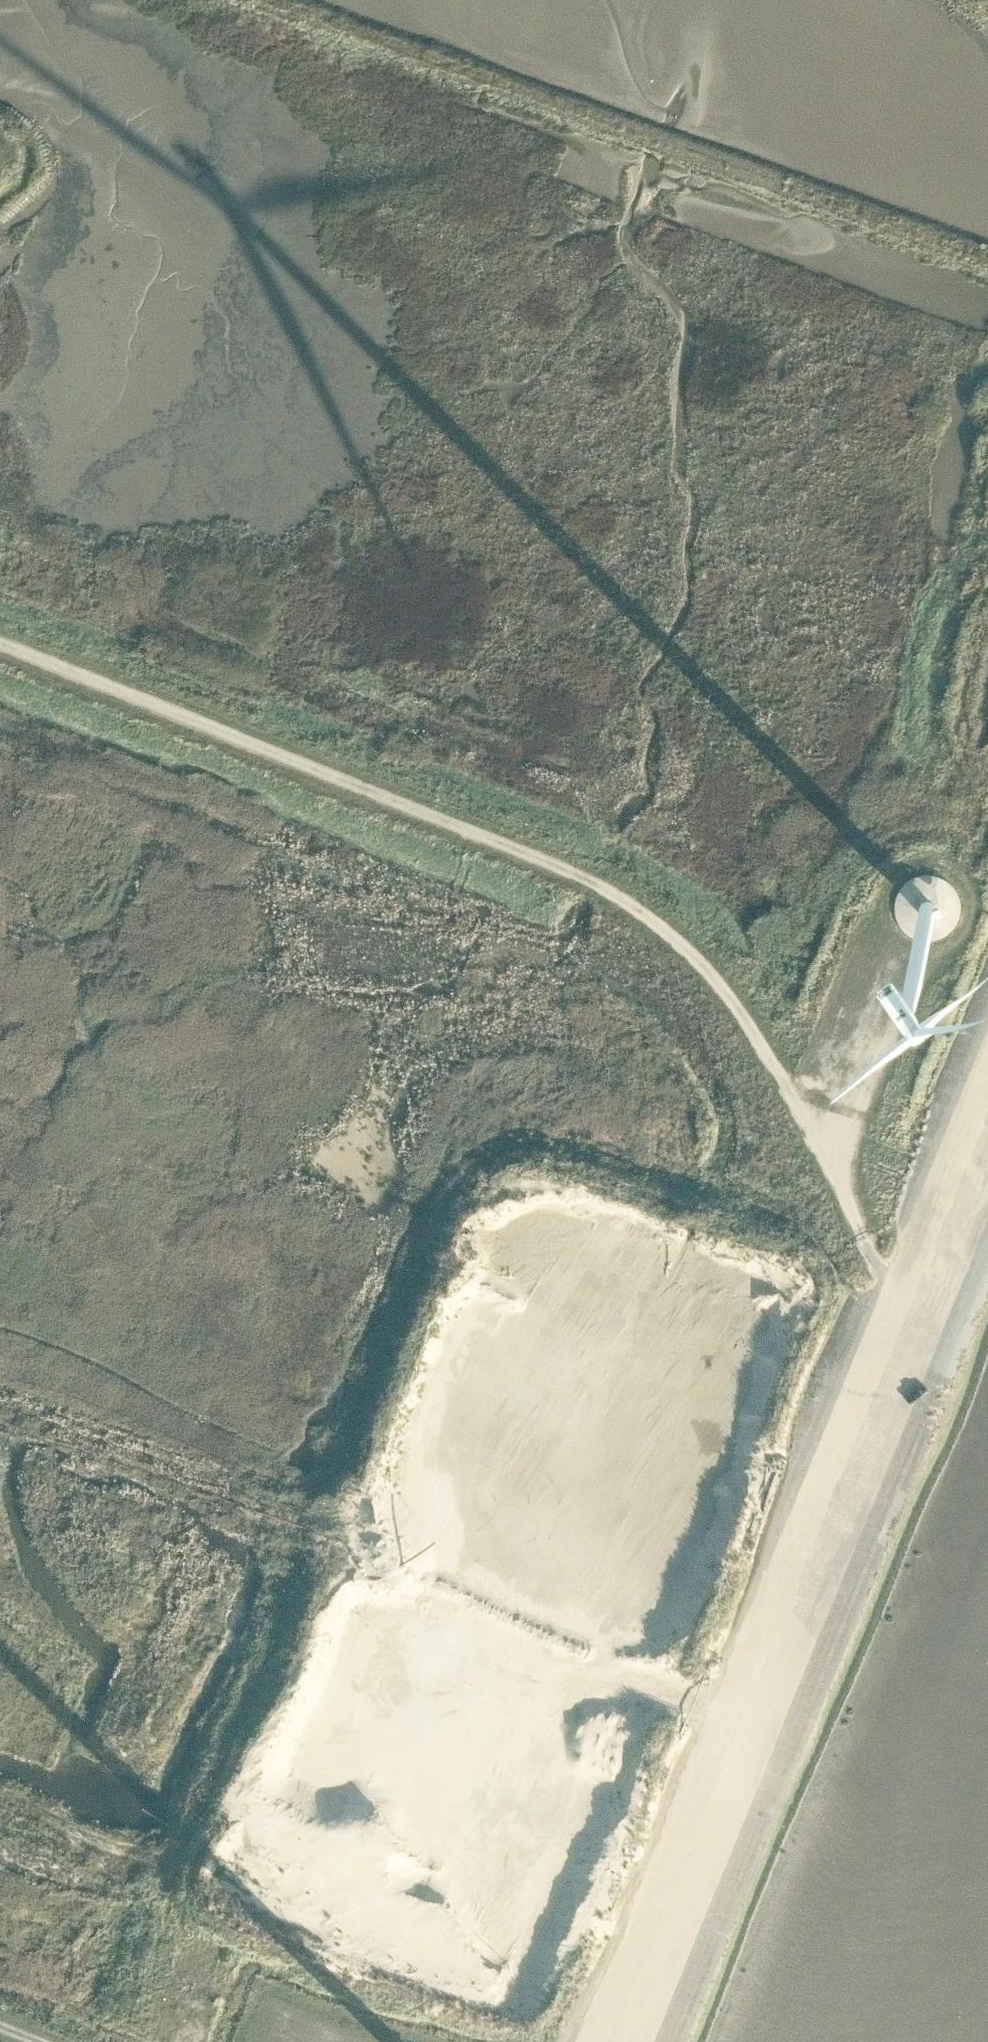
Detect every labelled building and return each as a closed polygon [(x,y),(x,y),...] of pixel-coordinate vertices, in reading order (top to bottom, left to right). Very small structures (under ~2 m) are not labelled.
[(919,904),(919,906),(919,907),(920,909),(920,910),(921,912),(922,913),(924,914),(925,914),(927,914),(928,914),(930,914),(932,913),(933,912),(934,911),(935,910),(935,908),(936,907),(936,905),(935,903),(935,902),(934,901),(932,900),(931,899),(929,898),(928,898),(926,898),(925,898),(923,899),(922,900),(921,901),(920,903),(919,904)]
